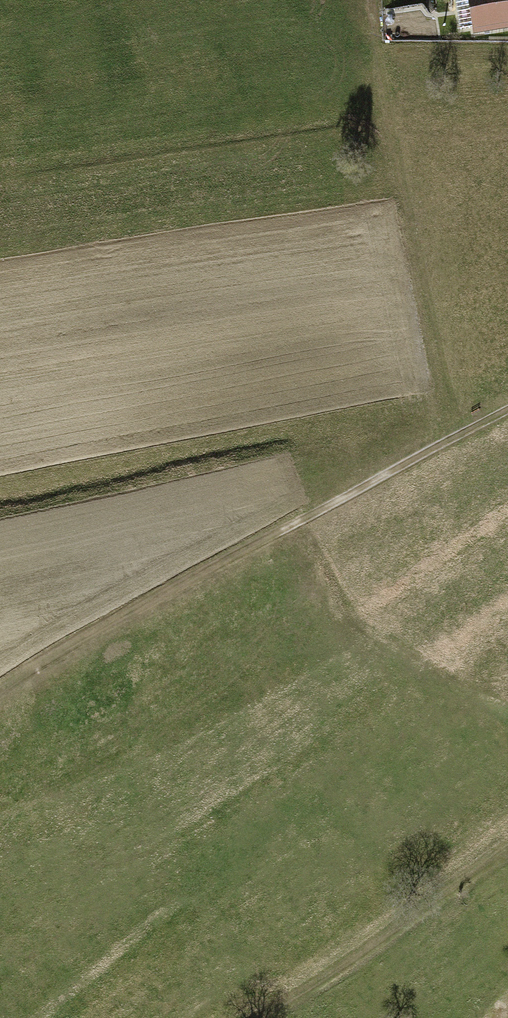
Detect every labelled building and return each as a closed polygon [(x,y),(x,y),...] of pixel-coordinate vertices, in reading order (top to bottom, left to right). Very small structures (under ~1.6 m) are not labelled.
[(463,5),(451,7),(458,40),(470,38),(471,44),(507,37),(507,0),(462,0),(463,5)]
